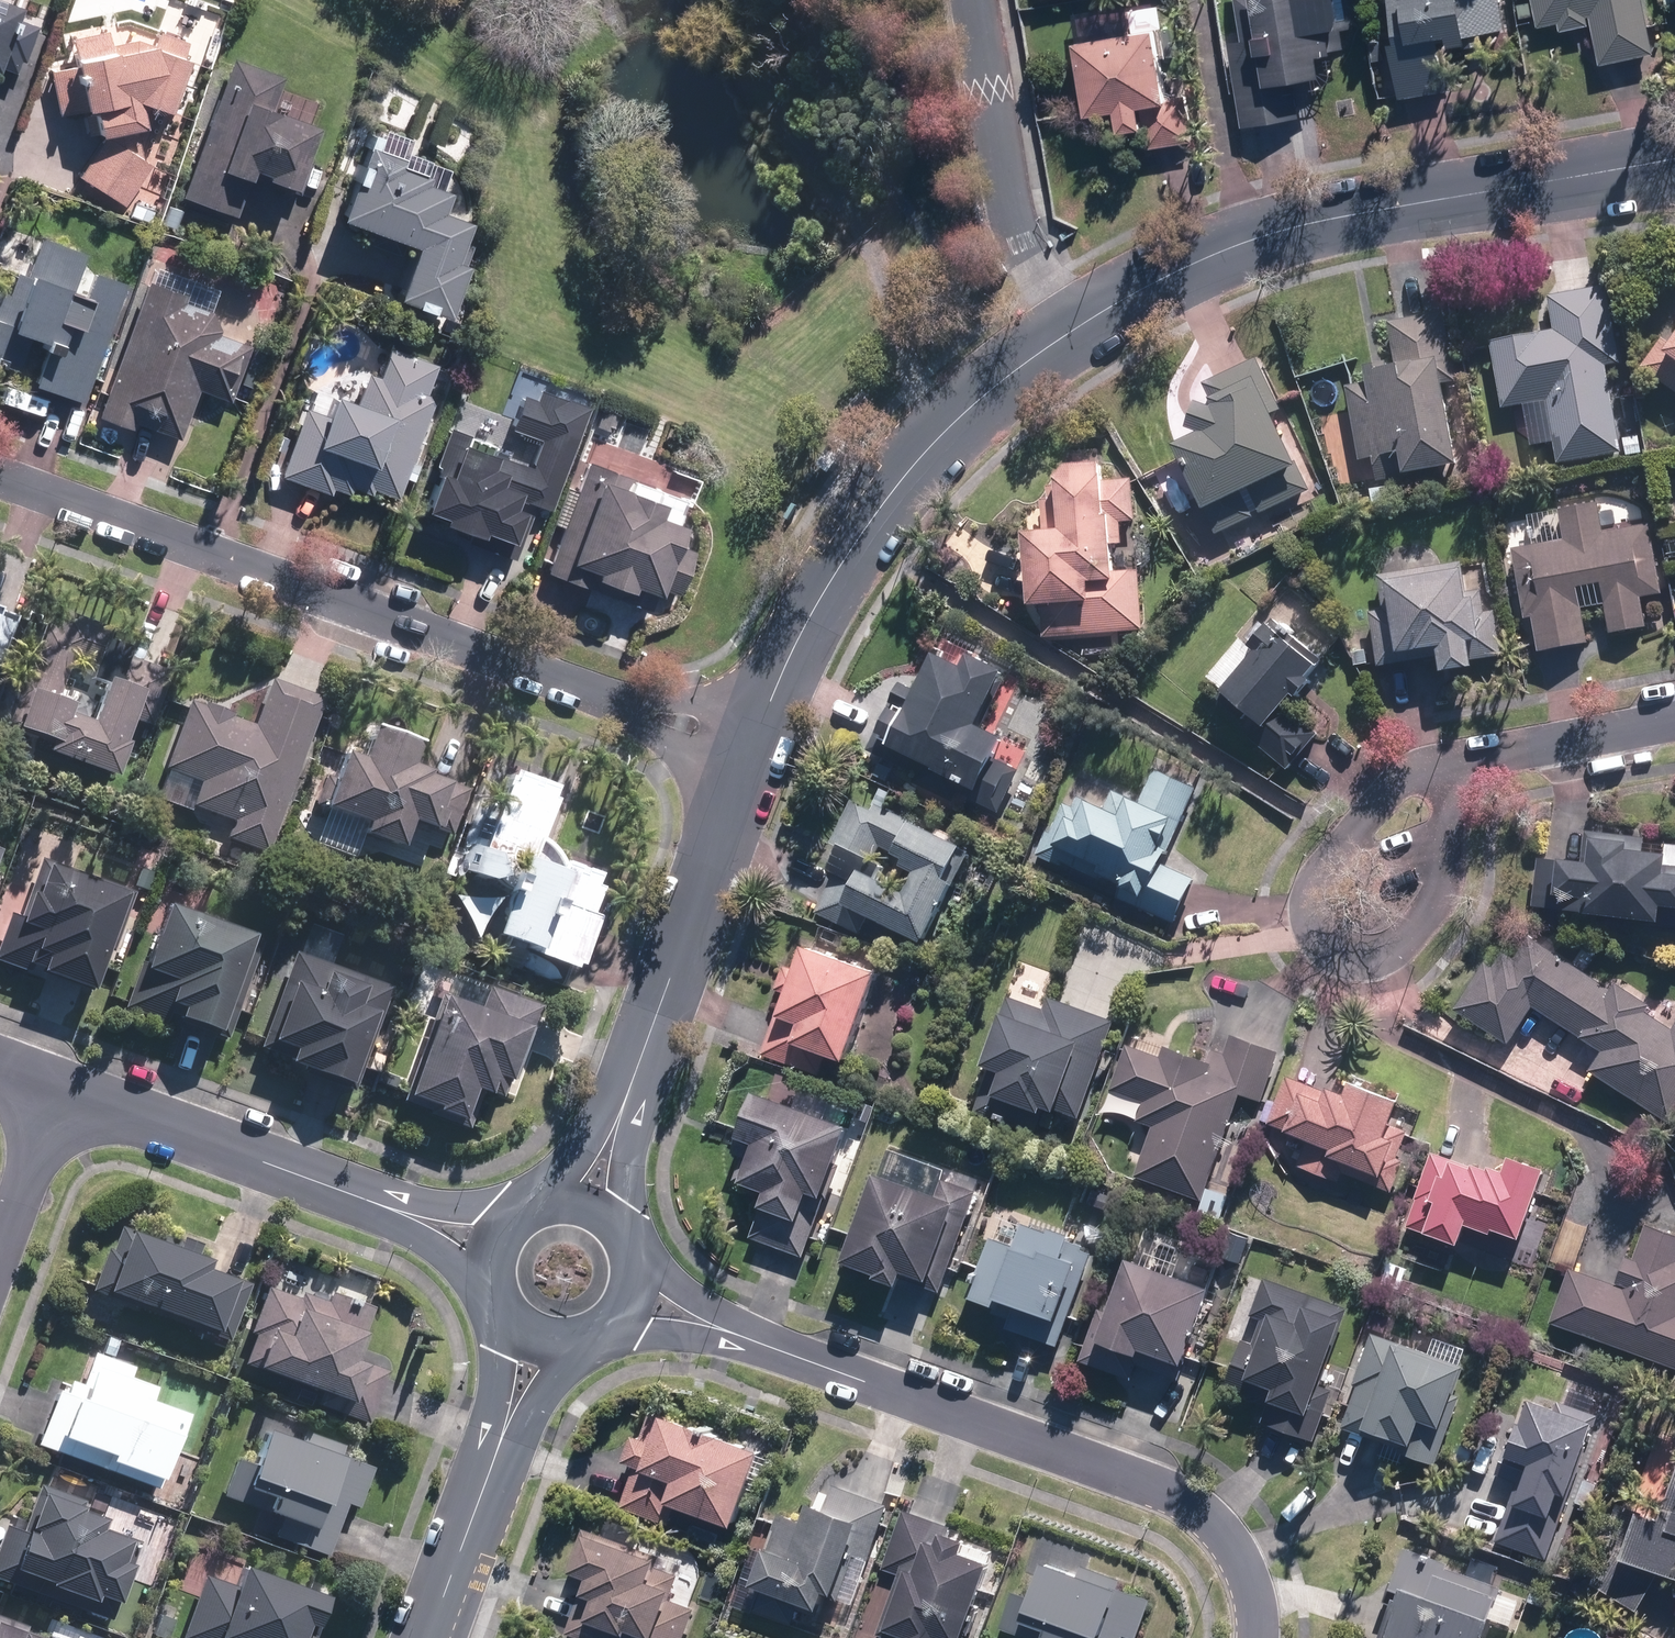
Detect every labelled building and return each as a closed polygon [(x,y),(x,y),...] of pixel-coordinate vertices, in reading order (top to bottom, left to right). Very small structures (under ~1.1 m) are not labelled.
[(20,76),(38,20),(22,16),(28,1),(24,0),(0,0),(0,69),(20,76)] [(1243,37),(1234,37),(1242,124),(1309,118),(1307,76),(1333,75),(1332,52),(1351,52),(1348,0),(1241,0),(1243,37)] [(1398,40),(1395,41),(1401,93),(1501,82),(1492,0),(1394,0),(1398,40)] [(1538,24),(1561,20),(1563,31),(1593,25),(1601,62),(1659,51),(1648,0),(1535,0),(1538,24)] [(185,93),(189,38),(134,24),(52,33),(55,74),(57,114),(94,111),(97,152),(79,174),(127,207),(157,160),(178,117),(185,93)] [(1078,35),(1088,116),(1124,111),(1126,128),(1149,126),(1152,144),(1199,139),(1193,89),(1173,92),(1165,25),(1078,35)] [(257,176),(303,191),(325,124),(312,118),(319,101),(281,88),(284,74),(231,58),(184,200),(241,219),(257,176)] [(412,157),(373,140),(365,159),(357,178),(343,215),(417,245),(398,295),(453,312),(473,262),(476,220),(445,207),(453,188),(429,178),(432,171),(410,161),(412,157)] [(45,235),(31,271),(5,261),(0,274),(0,366),(86,398),(129,282),(83,265),(88,251),(45,235)] [(179,448),(201,391),(230,403),(234,393),(252,401),(273,343),(253,336),(260,316),(150,277),(99,419),(179,448)] [(1556,459),(1625,453),(1618,365),(1623,365),(1617,288),(1553,293),(1556,328),(1494,333),(1500,408),(1528,405),(1531,444),(1555,443),(1556,459)] [(1414,467),(1465,463),(1452,312),(1394,317),(1397,356),(1371,358),(1373,379),(1352,381),(1358,456),(1379,455),(1381,479),(1415,477),(1414,467)] [(311,396),(284,471),(352,500),(360,484),(401,500),(449,366),(388,344),(382,371),(371,368),(361,400),(336,390),(332,404),(311,396)] [(1215,424),(1181,440),(1220,530),(1317,489),(1260,356),(1195,384),(1215,424)] [(540,384),(535,398),(525,394),(513,425),(541,435),(531,461),(470,437),(472,431),(451,423),(436,462),(441,464),(425,505),(447,514),(445,519),(482,533),(485,526),(523,541),(533,514),(528,512),(530,507),(523,504),(526,497),(550,506),(590,403),(540,384)] [(1126,521),(1142,520),(1140,477),(1113,475),(1114,456),(1071,458),(1069,495),(1048,496),(1046,524),(1033,524),(1033,601),(1054,601),(1052,633),(1146,631),(1144,564),(1128,565),(1126,521)] [(693,495),(633,474),(589,458),(550,568),(594,584),(597,574),(635,587),(637,581),(662,590),(663,586),(679,592),(696,547),(682,542),(689,521),(684,519),(693,495)] [(1608,603),(1613,631),(1652,625),(1646,593),(1665,591),(1653,519),(1607,526),(1601,495),(1559,501),(1567,535),(1518,545),(1529,617),(1538,617),(1542,646),(1591,638),(1586,606),(1608,603)] [(1483,594),(1478,558),(1438,563),(1435,543),(1379,550),(1386,607),(1375,608),(1382,664),(1444,656),(1446,670),(1484,665),(1483,656),(1507,653),(1499,592),(1483,594)] [(4,666),(26,612),(0,601),(0,664),(4,666)] [(1271,626),(1251,609),(1235,628),(1245,636),(1204,686),(1218,697),(1253,727),(1246,735),(1290,772),(1320,729),(1296,712),(1335,656),(1280,613),(1271,626)] [(911,674),(881,734),(984,787),(980,798),(1002,808),(1022,769),(1002,759),(1016,730),(992,717),(1016,663),(979,643),(971,660),(947,646),(926,682),(911,674)] [(131,736),(152,686),(114,671),(100,705),(35,678),(18,722),(56,737),(52,747),(121,776),(136,738),(131,736)] [(267,854),(325,698),(274,678),(256,721),(194,698),(166,766),(171,768),(160,797),(196,814),(200,806),(234,820),(228,837),(267,854)] [(417,822),(450,834),(470,784),(419,764),(426,744),(381,727),(368,757),(349,750),(327,803),(368,821),(365,829),(408,847),(417,822)] [(1175,849),(1209,774),(1160,749),(1136,796),(1079,771),(1037,853),(1180,925),(1208,869),(1175,849)] [(567,786),(516,764),(470,870),(514,889),(495,934),(582,971),(620,882),(562,857),(546,835),(567,786)] [(858,790),(834,841),(843,844),(832,866),(840,870),(822,908),(857,924),(864,909),(927,938),(972,843),(858,790)] [(1567,857),(1541,855),(1538,912),(1565,913),(1667,919),(1669,901),(1674,902),(1674,866),(1674,847),(1649,846),(1648,833),(1590,829),(1589,857),(1567,857)] [(8,843),(0,839),(0,864),(8,843)] [(46,855),(23,915),(14,911),(0,943),(0,952),(96,991),(136,891),(46,855)] [(143,962),(128,1003),(175,1025),(179,1013),(227,1030),(263,932),(175,900),(151,965),(143,962)] [(337,965),(348,933),(312,918),(258,1047),(355,1087),(393,986),(337,965)] [(1658,989),(1652,999),(1620,979),(1615,987),(1531,936),(1520,955),(1503,945),(1457,1010),(1512,1043),(1537,1004),(1603,1048),(1592,1067),(1674,1122),(1674,1000),(1658,989)] [(768,1054),(794,1063),(803,1037),(854,1055),(886,969),(811,942),(803,965),(785,958),(765,1015),(780,1020),(768,1054)] [(511,1097),(546,1002),(490,981),(481,1004),(448,992),(410,1095),(470,1117),(481,1087),(511,1097)] [(1055,1104),(1080,1114),(1119,1021),(1053,993),(1049,1005),(1014,990),(986,1058),(1010,1068),(1000,1091),(1052,1113),(1055,1104)] [(1140,1175),(1205,1199),(1245,1093),(1266,1100),(1284,1050),(1235,1032),(1226,1057),(1172,1039),(1167,1053),(1135,1043),(1112,1105),(1157,1123),(1140,1175)] [(1350,1166),(1397,1184),(1419,1127),(1401,1120),(1412,1094),(1359,1073),(1353,1088),(1336,1081),(1334,1088),(1290,1072),(1271,1120),(1313,1135),(1302,1164),(1332,1175),(1344,1179),(1350,1166)] [(756,1233),(806,1254),(835,1197),(841,1201),(869,1127),(770,1086),(750,1133),(764,1139),(751,1177),(776,1188),(769,1202),(756,1233)] [(1511,1165),(1441,1141),(1412,1224),(1467,1243),(1477,1221),(1527,1234),(1553,1162),(1519,1148),(1511,1165)] [(878,1273),(906,1283),(914,1269),(946,1281),(952,1266),(962,1270),(994,1184),(889,1145),(848,1256),(880,1268),(878,1273)] [(1004,1297),(1069,1319),(1096,1241),(1005,1210),(975,1296),(1001,1305),(1004,1297)] [(1651,1222),(1638,1257),(1630,1255),(1620,1280),(1578,1263),(1556,1316),(1674,1362),(1674,1231),(1651,1222)] [(114,1241),(112,1246),(109,1244),(97,1284),(100,1285),(94,1302),(230,1345),(249,1284),(234,1280),(236,1274),(210,1266),(214,1254),(199,1249),(202,1238),(184,1232),(182,1240),(132,1225),(131,1229),(122,1226),(117,1242),(114,1241)] [(1105,1335),(1150,1352),(1153,1345),(1188,1358),(1216,1282),(1136,1252),(1105,1335)] [(1354,1304),(1269,1272),(1225,1388),(1268,1404),(1261,1422),(1314,1442),(1333,1391),(1323,1387),(1354,1304)] [(255,1326),(244,1361),(344,1393),(339,1410),(372,1421),(389,1369),(355,1358),(366,1325),(300,1304),(303,1295),(269,1284),(255,1326)] [(1471,1364),(1375,1330),(1340,1430),(1365,1439),(1370,1424),(1419,1441),(1415,1452),(1438,1460),(1471,1364)] [(158,1387),(95,1362),(84,1389),(61,1380),(38,1440),(158,1486),(187,1409),(154,1396),(158,1387)] [(1553,1556),(1605,1418),(1536,1392),(1514,1450),(1535,1458),(1525,1486),(1518,1483),(1498,1536),(1553,1556)] [(658,1405),(626,1503),(669,1517),(674,1500),(745,1523),(772,1443),(658,1405)] [(269,1507),(338,1532),(349,1502),(359,1505),(376,1459),(271,1421),(249,1481),(275,1490),(269,1507)] [(872,1562),(893,1502),(821,1477),(807,1519),(785,1511),(762,1579),(832,1603),(835,1594),(845,1597),(859,1557),(872,1562)] [(9,1515),(0,1540),(0,1577),(90,1609),(95,1593),(114,1600),(137,1536),(109,1526),(116,1507),(42,1481),(28,1521),(9,1515)] [(1649,1560),(1674,1570),(1674,1490),(1667,1512),(1650,1506),(1632,1554),(1649,1560)] [(908,1503),(882,1563),(901,1570),(882,1619),(916,1632),(914,1637),(945,1637),(948,1633),(961,1637),(965,1637),(997,1558),(974,1549),(981,1532),(908,1503)] [(587,1523),(576,1564),(600,1573),(592,1597),(583,1594),(570,1631),(592,1637),(686,1637),(699,1600),(675,1592),(687,1557),(587,1523)] [(1508,1586),(1495,1580),(1501,1564),(1470,1551),(1465,1564),(1409,1542),(1393,1584),(1402,1588),(1382,1637),(1383,1637),(1487,1637),(1508,1586)] [(1051,1555),(1040,1599),(1017,1590),(1005,1622),(1048,1637),(1124,1637),(1127,1632),(1139,1637),(1155,1594),(1051,1555)] [(246,1561),(239,1584),(204,1572),(183,1636),(190,1637),(303,1637),(311,1617),(320,1620),(331,1590),(246,1561)] [(0,1613),(0,1637),(74,1637),(0,1613)]
